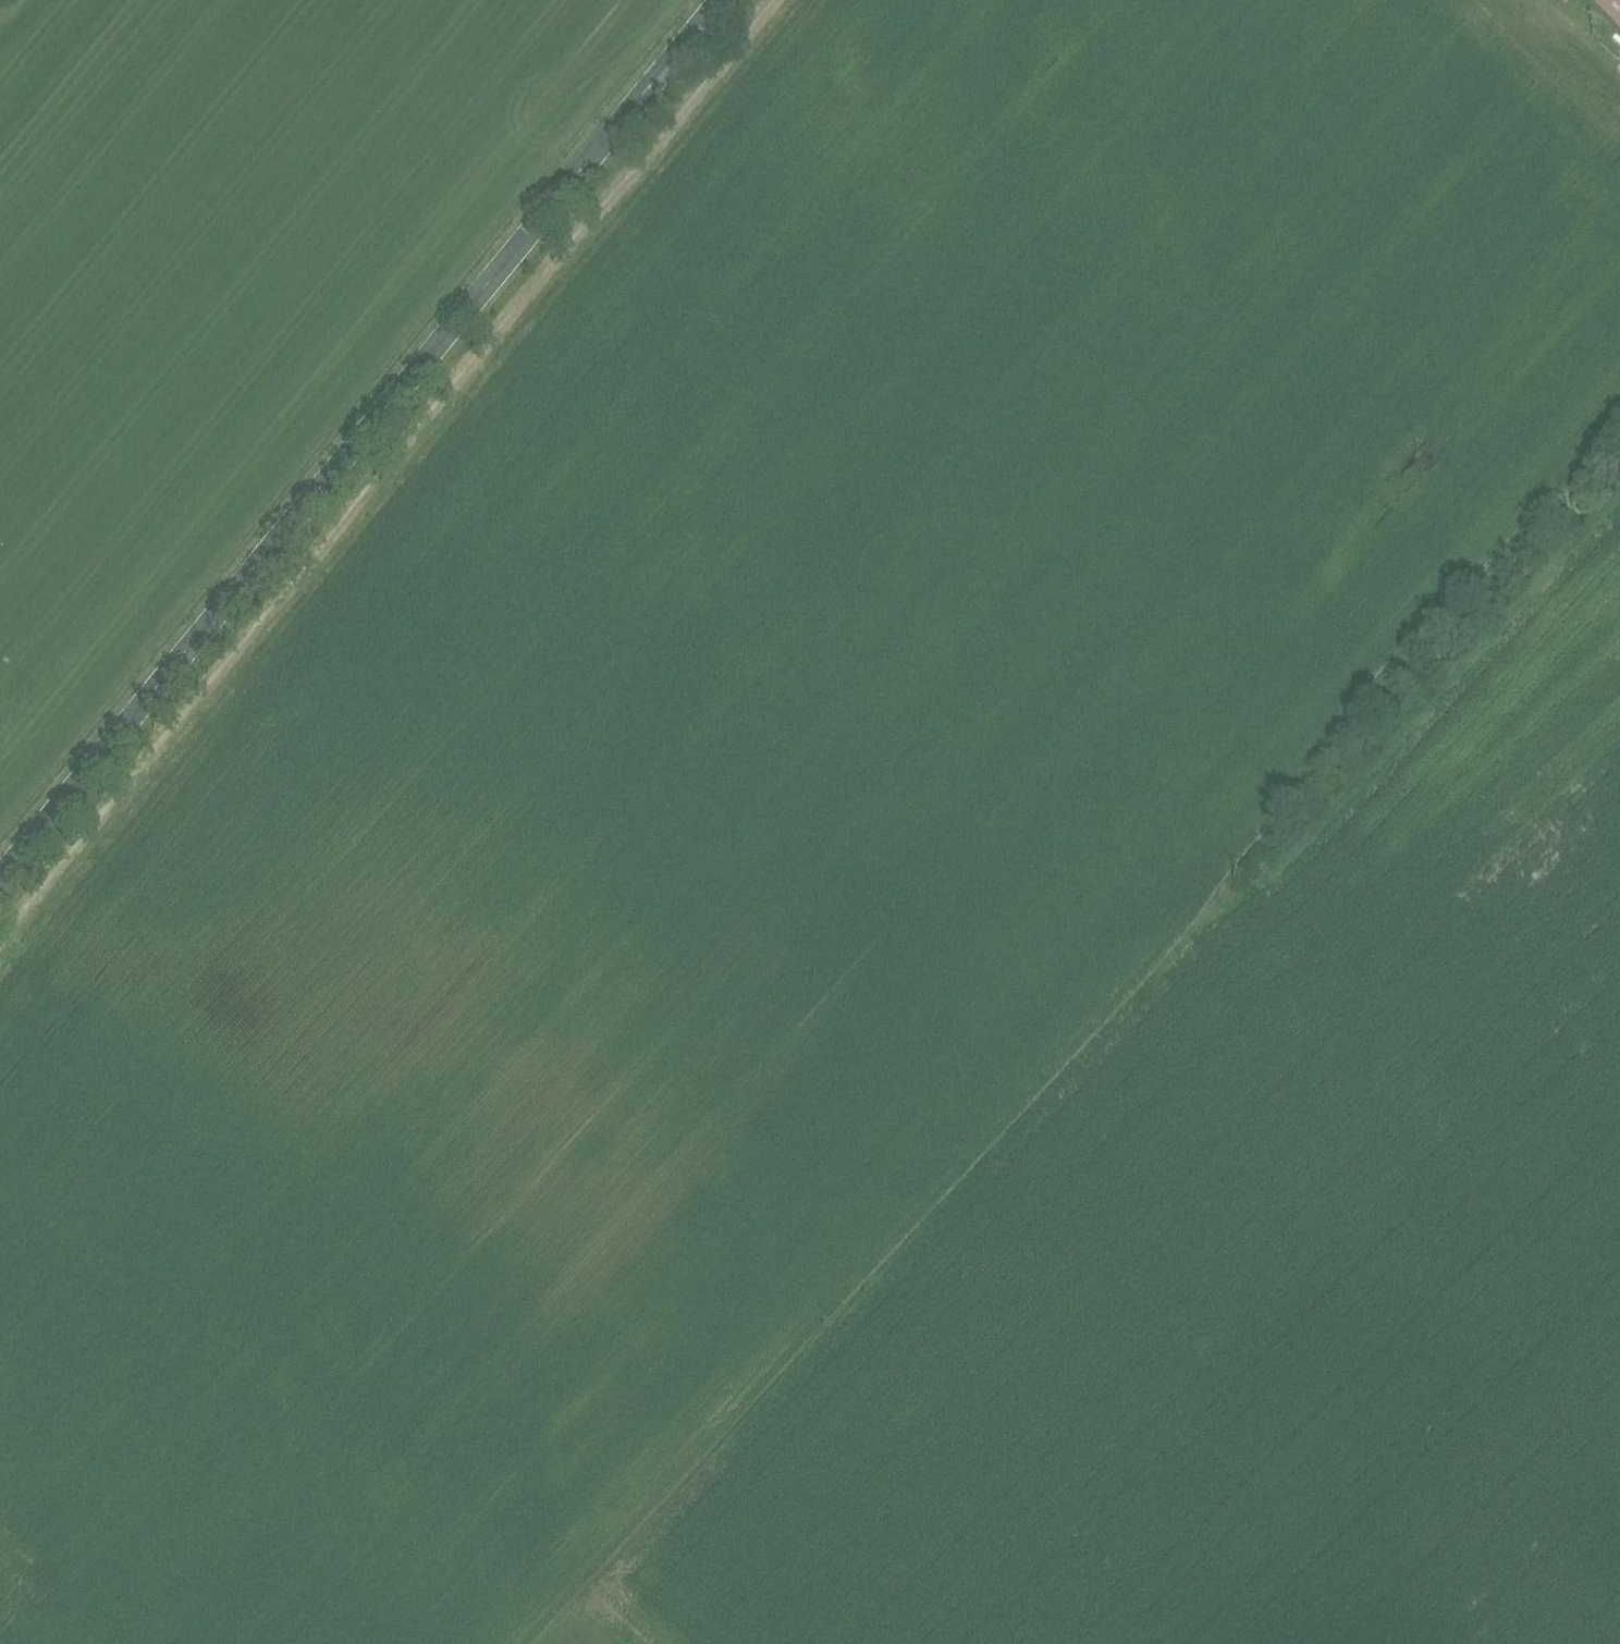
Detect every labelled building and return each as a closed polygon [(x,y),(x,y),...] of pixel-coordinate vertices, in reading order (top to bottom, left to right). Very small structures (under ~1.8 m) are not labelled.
[(1619,45),(1619,0),(1571,0),(1619,45)]
